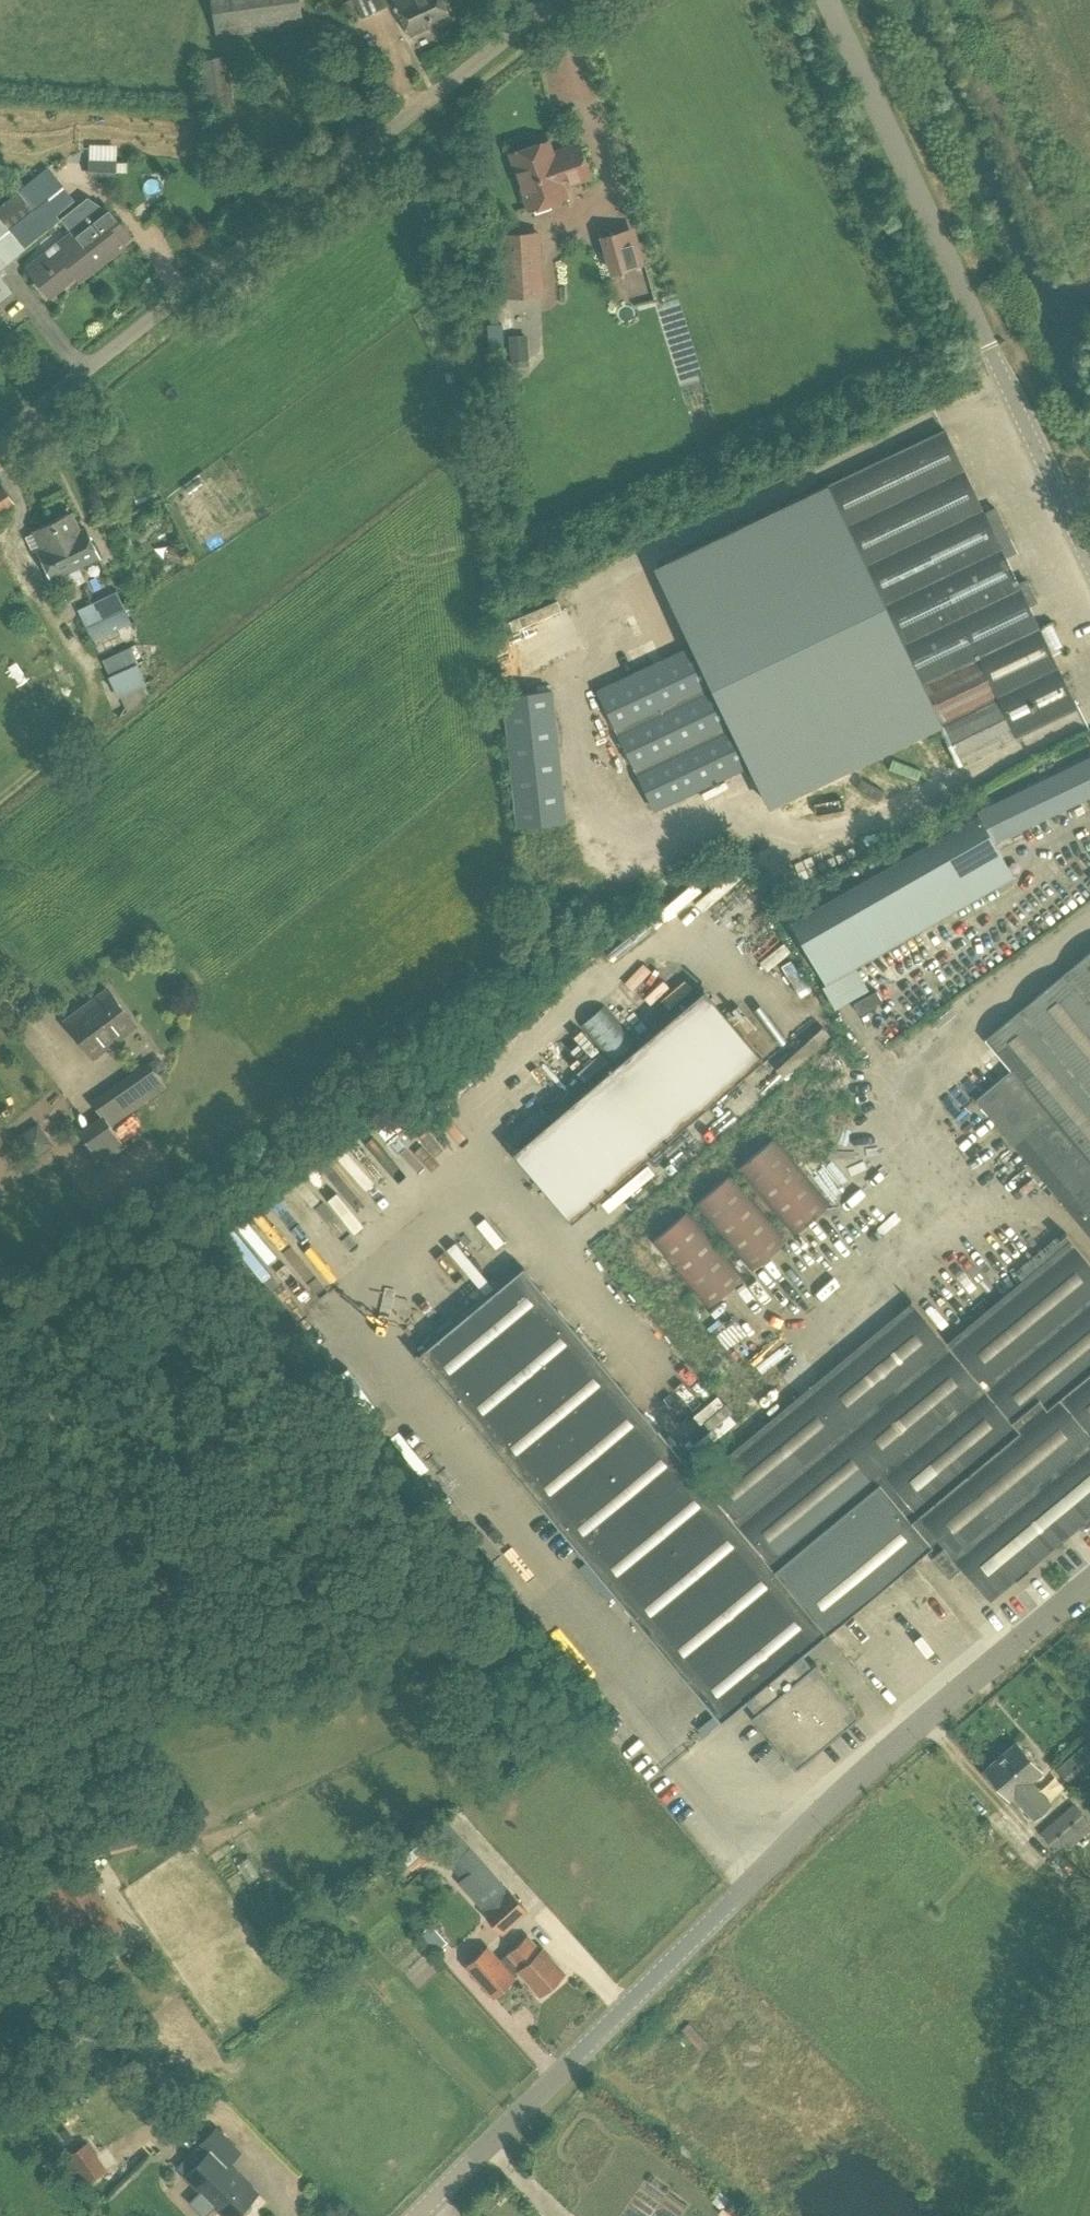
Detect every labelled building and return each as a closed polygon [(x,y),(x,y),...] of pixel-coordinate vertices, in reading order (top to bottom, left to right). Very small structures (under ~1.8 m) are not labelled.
[(304,25),(299,0),(211,0),(217,37),(304,25)] [(361,15),(362,17),(389,4),(387,0),(354,0),(361,15)] [(450,18),(442,0),(394,0),(410,36),(450,18)] [(206,108),(235,104),(228,55),(198,60),(206,108)] [(547,141),(513,152),(527,197),(531,208),(549,202),(566,196),(562,186),(590,177),(579,144),(552,153),(547,141)] [(87,177),(117,178),(117,159),(88,158),(87,177)] [(29,246),(65,218),(60,212),(75,200),(49,168),(0,206),(0,270),(29,246)] [(78,199),(62,212),(66,218),(65,219),(74,231),(101,265),(125,246),(98,212),(92,217),(78,199)] [(630,229),(605,236),(614,271),(640,264),(630,229)] [(81,280),(101,265),(74,231),(27,268),(50,297),(77,275),(81,280)] [(539,232),(503,234),(504,257),(506,295),(542,293),(540,255),(539,232)] [(12,292),(0,277),(0,301),(12,292)] [(682,650),(598,689),(655,809),(739,770),(767,829),(952,741),(961,762),(1077,707),(1028,605),(1039,600),(1029,580),(1031,579),(996,506),(984,511),(944,428),(645,571),(682,650)] [(15,503),(3,485),(0,487),(0,513),(15,503)] [(114,503),(110,494),(103,497),(107,506),(114,503)] [(67,546),(77,567),(100,557),(86,526),(81,529),(73,511),(53,520),(53,521),(66,547),(67,546)] [(66,547),(53,521),(53,520),(33,530),(41,547),(38,549),(52,579),(77,567),(67,546),(66,547)] [(172,546),(168,560),(183,565),(187,550),(172,546)] [(93,640),(119,628),(130,623),(129,620),(125,611),(116,592),(94,602),(78,609),(93,640)] [(164,671),(170,681),(186,672),(179,661),(164,671)] [(137,664),(110,677),(109,677),(117,696),(119,695),(142,685),(146,684),(137,664)] [(517,826),(567,821),(553,689),(502,694),(517,826)] [(1089,796),(1089,758),(1070,767),(1040,782),(981,810),(995,840),(1089,796)] [(834,1008),(869,988),(856,967),(1014,877),(979,816),(790,922),(825,984),(821,986),(834,1008)] [(612,942),(592,958),(599,967),(619,951),(612,942)] [(808,999),(819,993),(794,946),(768,960),(776,974),(785,969),(790,978),(795,975),(808,999)] [(985,1039),(1011,1070),(976,1099),(1089,1235),(1089,951),(985,1039)] [(92,1055),(134,1023),(108,989),(66,1022),(92,1055)] [(572,1221),(763,1058),(704,989),(513,1152),(572,1221)] [(853,1002),(859,1013),(882,1000),(875,989),(853,1002)] [(613,1064),(637,1044),(603,1004),(579,1024),(613,1064)] [(111,1125),(166,1087),(148,1060),(90,1100),(101,1115),(78,1130),(101,1164),(126,1147),(111,1125)] [(32,1159),(53,1144),(39,1122),(17,1137),(32,1159)] [(411,1182),(384,1134),(359,1147),(386,1196),(411,1182)] [(794,1235),(830,1204),(774,1138),(737,1169),(794,1235)] [(861,1152),(837,1169),(858,1198),(882,1181),(861,1152)] [(750,1271),(787,1240),(731,1174),(694,1205),(750,1271)] [(708,1307),(745,1276),(688,1210),(652,1241),(708,1307)] [(1072,1238),(947,1342),(913,1301),(698,1478),(826,1633),(939,1540),(989,1599),(1082,1521),(1087,1527),(1089,1524),(1089,1260),(1072,1238)] [(826,1633),(698,1478),(686,1464),(694,1457),(681,1442),(674,1448),(523,1267),(418,1355),(721,1721),(746,1700),(755,1710),(751,1714),(795,1766),(858,1714),(815,1661),(811,1664),(802,1653),(826,1633)] [(694,1411),(706,1397),(687,1381),(675,1396),(694,1411)] [(949,1578),(961,1568),(944,1547),(932,1557),(949,1578)] [(1057,1769),(1072,1787),(1089,1771),(1089,1740),(1057,1769)] [(1053,1804),(1032,1780),(1043,1771),(1016,1741),(983,1770),(1010,1800),(1014,1797),(1035,1820),(1053,1804)] [(1089,1830),(1089,1820),(1074,1802),(1040,1832),(1061,1856),(1089,1830)] [(506,1932),(528,1911),(517,1899),(483,1860),(459,1833),(447,1821),(426,1840),(424,1838),(410,1851),(423,1865),(436,1853),(461,1880),(458,1883),(494,1922),(495,1921),(506,1932)] [(107,1835),(85,1840),(89,1858),(134,1846),(144,1843),(139,1824),(131,1826),(107,1832),(107,1835)] [(541,1949),(528,1934),(501,1958),(488,1944),(463,1966),(493,1998),(517,1977),(516,1976),(520,1972),(540,1995),(566,1972),(543,1947),(541,1949)] [(177,2169),(185,2177),(226,2215),(236,2215),(238,2214),(243,2215),(248,2212),(252,2206),(251,2200),(258,2193),(227,2164),(239,2151),(215,2128),(200,2144),(208,2152),(206,2155),(197,2147),(177,2169)] [(84,2186),(107,2169),(87,2141),(63,2158),(84,2186)] [(730,2197),(720,2189),(712,2199),(722,2207),(730,2197)]
